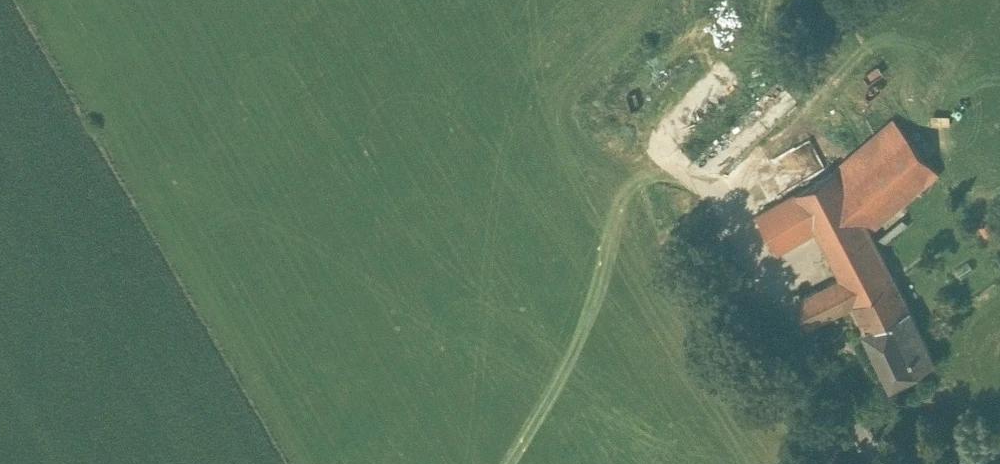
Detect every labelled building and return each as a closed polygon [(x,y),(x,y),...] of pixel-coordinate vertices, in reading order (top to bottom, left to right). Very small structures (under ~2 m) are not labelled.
[(893,119),(836,169),(785,198),(807,234),(815,229),(839,277),(852,304),(865,329),(908,308),(863,218),(929,161),(893,119)] [(785,198),(756,215),(777,251),(807,234),(785,198)] [(839,277),(795,299),(809,326),(852,304),(839,277)] [(908,308),(865,329),(891,383),(935,362),(908,308)]
